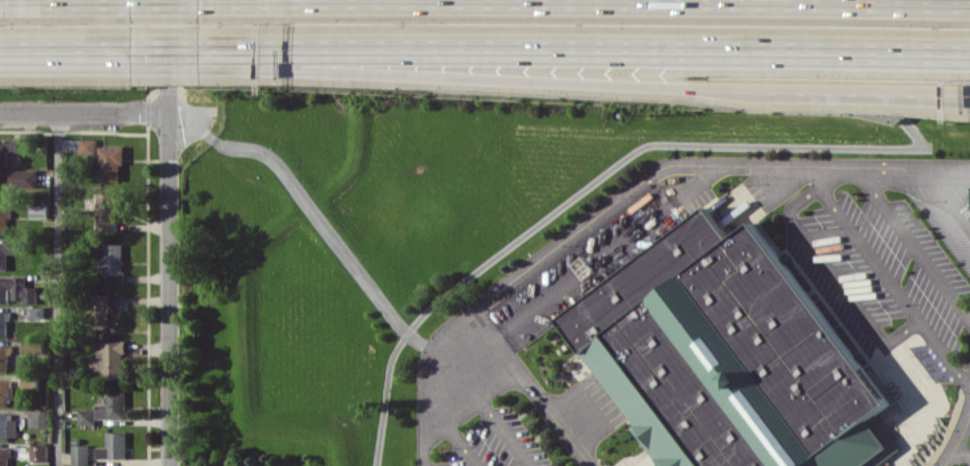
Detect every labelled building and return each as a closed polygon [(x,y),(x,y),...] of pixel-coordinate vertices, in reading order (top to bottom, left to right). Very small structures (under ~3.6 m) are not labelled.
[(96,139),(80,139),(80,154),(96,154),(96,139)] [(0,140),(0,165),(8,165),(8,156),(18,157),(19,140),(0,140)] [(124,146),(99,146),(99,180),(121,180),(121,164),(124,164),(124,146)] [(3,169),(3,173),(0,173),(0,201),(7,201),(7,187),(37,187),(37,170),(3,169)] [(96,229),(117,230),(118,193),(97,192),(96,229)] [(30,217),(48,218),(48,204),(30,204),(30,217)] [(898,447),(873,465),(661,465),(631,426),(634,424),(555,319),(704,207),(726,236),(750,218),(887,399),(871,411),(898,447)] [(8,217),(12,217),(12,209),(0,209),(0,234),(8,234),(8,217)] [(8,270),(8,253),(28,253),(28,240),(0,240),(0,270),(8,270)] [(100,270),(106,270),(106,282),(124,282),(123,244),(104,244),(105,257),(99,257),(100,270)] [(38,286),(26,286),(26,277),(0,277),(0,303),(8,303),(8,289),(13,289),(13,301),(37,302),(38,286)] [(97,327),(109,328),(110,311),(123,311),(124,295),(98,294),(97,327)] [(44,306),(28,307),(28,318),(44,318),(44,306)] [(7,320),(11,320),(11,311),(0,311),(0,337),(7,337),(7,320)] [(102,341),(102,356),(91,357),(92,378),(125,377),(124,340),(102,341)] [(40,342),(24,341),(23,353),(40,353),(40,342)] [(8,371),(9,354),(13,354),(13,345),(0,345),(0,371),(8,371)] [(9,405),(9,379),(0,380),(0,405),(9,405)] [(125,389),(107,389),(107,403),(96,403),(96,419),(126,418),(125,389)] [(96,425),(95,409),(79,409),(79,425),(96,425)] [(49,410),(29,411),(29,427),(49,427),(49,410)] [(17,438),(16,413),(0,414),(0,439),(17,438)] [(97,458),(127,458),(127,432),(106,432),(106,447),(97,447),(97,458)] [(48,461),(48,444),(31,444),(31,461),(48,461)] [(72,465),(90,465),(90,444),(72,445),(72,465)] [(10,447),(0,447),(0,465),(10,465),(10,447)]
